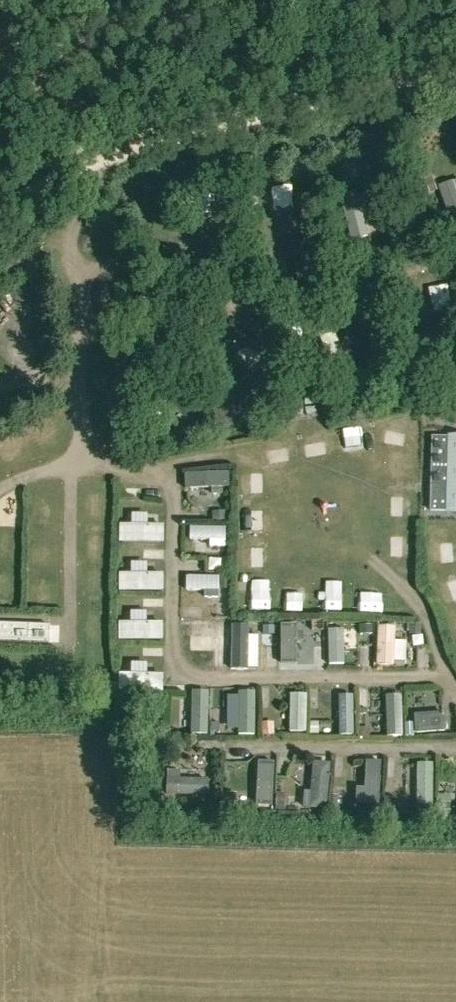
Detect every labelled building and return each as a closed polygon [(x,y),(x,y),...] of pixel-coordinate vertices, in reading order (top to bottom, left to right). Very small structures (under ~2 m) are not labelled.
[(455,220),(455,183),(443,188),(455,220)] [(420,200),(406,206),(411,217),(425,211),(420,200)] [(260,240),(280,239),(278,218),(259,219),(260,240)] [(334,322),(320,328),(339,372),(353,366),(334,322)] [(228,431),(241,426),(227,395),(215,400),(228,431)] [(402,441),(419,434),(411,415),(395,422),(402,441)] [(339,431),(350,456),(365,450),(355,425),(339,431)] [(244,502),(264,501),(263,482),(243,483),(244,502)] [(193,522),(194,542),(207,541),(208,551),(229,549),(227,520),(193,522)] [(245,572),(260,573),(260,550),(245,550),(245,572)] [(189,591),(212,592),(212,600),(220,600),(221,589),(223,589),(223,572),(189,571),(189,591)] [(167,573),(126,575),(127,592),(168,590),(167,573)] [(350,610),(349,588),(328,589),(329,611),(350,610)] [(263,605),(267,594),(253,590),(250,602),(263,605)] [(192,622),(193,647),(212,646),(212,643),(233,641),(232,620),(192,622)] [(376,658),(408,659),(409,636),(398,636),(398,622),(378,621),(376,658)] [(126,623),(126,640),(166,639),(166,622),(126,623)] [(252,635),(252,622),(237,622),(237,671),(254,672),(255,635),(252,635)] [(282,623),(281,655),(298,656),(299,623),(282,623)] [(333,665),(349,665),(347,625),(331,626),(333,665)] [(134,684),(168,686),(168,673),(134,672),(134,684)] [(308,730),(308,690),(293,690),(292,730),(308,730)] [(406,734),(404,690),(388,690),(390,735),(406,734)] [(194,731),(211,731),(211,691),(195,691),(194,731)] [(350,727),(354,692),(345,691),(341,726),(350,727)] [(387,714),(386,691),(374,691),(375,715),(387,714)] [(259,732),(257,698),(245,698),(247,733),(259,732)] [(447,728),(447,711),(417,712),(417,729),(447,728)] [(262,716),(264,732),(277,730),(275,715),(262,716)] [(168,775),(168,788),(208,787),(208,773),(168,775)]
